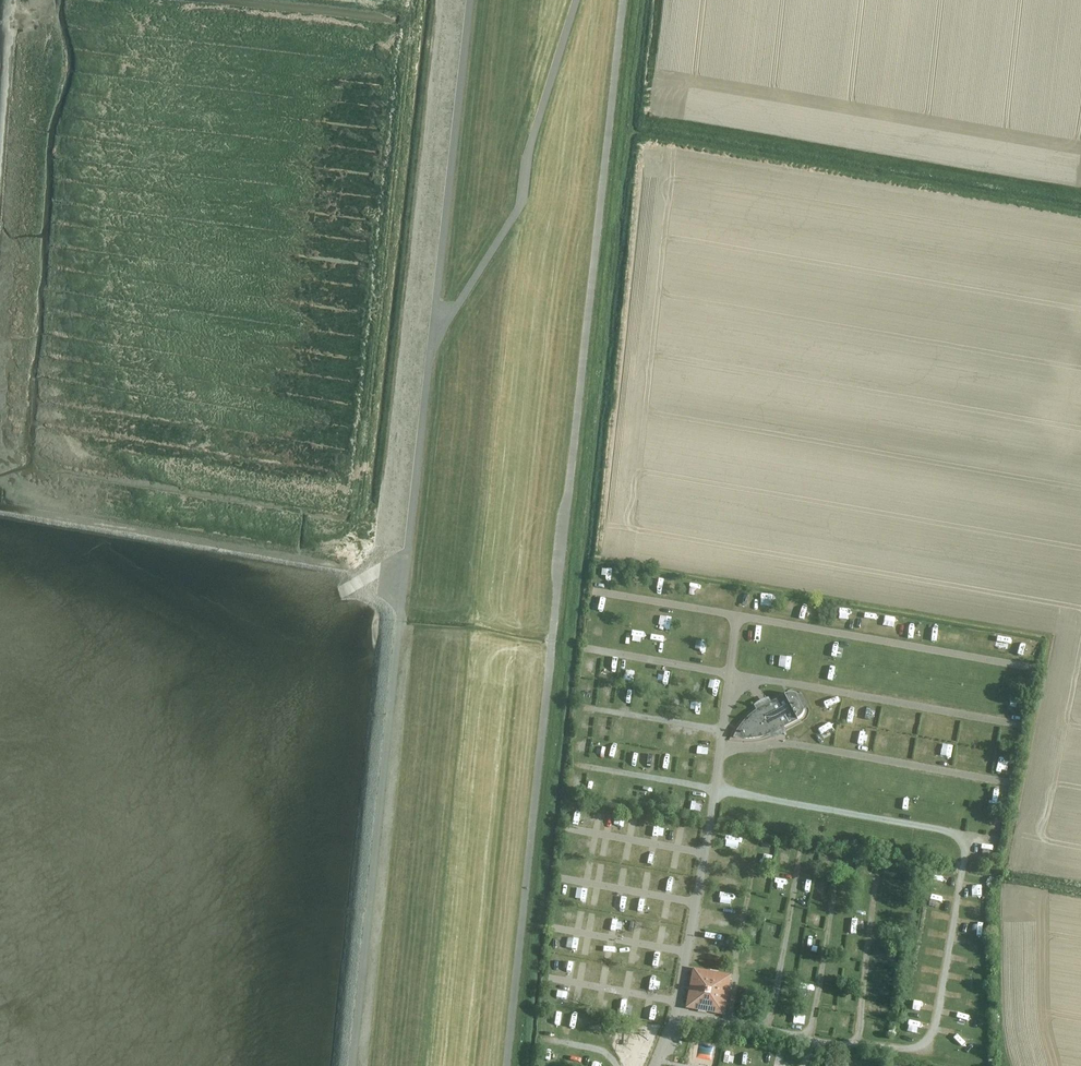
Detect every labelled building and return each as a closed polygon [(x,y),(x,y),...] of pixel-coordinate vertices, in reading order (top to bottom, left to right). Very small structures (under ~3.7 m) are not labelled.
[(669,589),(680,589),(681,578),(670,578),(669,589)] [(752,608),(755,596),(743,593),(741,605),(752,608)] [(764,595),(764,608),(776,607),(776,595),(764,595)] [(794,613),(795,602),(784,601),(783,612),(794,613)] [(807,605),(804,620),(811,621),(813,606),(807,605)] [(847,624),(849,609),(839,608),(837,623),(847,624)] [(884,618),(883,628),(896,629),(896,618),(884,618)] [(935,624),(933,635),(944,637),(946,626),(935,624)] [(963,630),(960,645),(967,647),(970,632),(963,630)] [(1000,651),(1014,652),(1015,639),(1001,638),(1000,651)] [(1027,652),(1038,654),(1040,642),(1029,640),(1027,652)] [(837,661),(840,650),(833,648),(830,659),(837,661)] [(582,668),(595,669),(596,658),(583,657),(582,668)] [(616,676),(616,663),(602,663),(602,676),(616,676)] [(826,676),(838,678),(840,668),(828,666),(826,676)] [(879,674),(879,667),(866,666),(865,673),(879,674)] [(674,670),(670,686),(682,688),(685,673),(674,670)] [(910,684),(912,673),(900,671),(898,682),(910,684)] [(657,674),(655,684),(666,687),(669,676),(657,674)] [(932,681),(930,691),(941,693),(943,682),(932,681)] [(599,698),(612,698),(613,684),(600,683),(599,698)] [(719,695),(720,684),(710,683),(709,695),(719,695)] [(654,696),(653,708),(665,709),(666,696),(654,696)] [(805,712),(797,697),(792,696),(785,696),(756,711),(748,717),(742,724),(739,730),(736,734),(734,740),(738,741),(745,741),(754,741),(761,740),(769,736),(799,722),(803,717),(805,712)] [(927,734),(931,722),(924,720),(920,733),(927,734)] [(578,721),(577,732),(589,734),(591,722),(578,721)] [(615,721),(612,735),(624,737),(627,724),(615,721)] [(630,738),(637,738),(637,734),(645,734),(646,723),(631,722),(630,738)] [(595,735),(608,735),(608,724),(596,723),(595,735)] [(973,729),(979,730),(979,725),(963,723),(961,733),(972,735),(973,729)] [(870,744),(871,732),(859,731),(858,743),(870,744)] [(1007,735),(1006,744),(1021,745),(1022,736),(1007,735)] [(576,737),(575,755),(589,756),(591,738),(576,737)] [(922,757),(924,746),(918,744),(915,756),(922,757)] [(621,762),(624,749),(611,746),(608,759),(621,762)] [(653,765),(657,752),(646,749),(642,762),(653,765)] [(1001,754),(1001,765),(1015,765),(1015,754),(1001,754)] [(731,777),(743,777),(743,766),(731,765),(731,777)] [(572,783),(584,783),(584,773),(572,772),(572,783)] [(782,773),(780,788),(791,790),(793,774),(782,773)] [(830,792),(831,781),(818,781),(817,792),(830,792)] [(623,798),(634,798),(634,785),(624,784),(623,798)] [(708,808),(711,798),(701,796),(699,806),(708,808)] [(785,828),(787,816),(776,814),(774,826),(785,828)] [(851,835),(854,823),(846,822),(843,834),(851,835)] [(813,823),(811,834),(824,836),(825,825),(813,823)] [(762,856),(773,859),(776,849),(764,846),(762,856)] [(728,866),(741,867),(742,856),(729,855),(728,866)] [(640,870),(637,882),(649,885),(652,873),(640,870)] [(663,886),(675,889),(678,877),(665,874),(663,886)] [(813,889),(813,878),(801,877),(801,889),(813,889)] [(769,892),(771,881),(762,880),(760,890),(769,892)] [(976,888),(975,899),(985,899),(986,888),(976,888)] [(661,905),(674,908),(677,895),(663,893),(661,905)] [(612,908),(611,917),(621,918),(621,908),(612,908)] [(554,914),(551,926),(563,929),(566,917),(554,914)] [(663,927),(676,930),(678,919),(665,916),(663,927)] [(713,916),(713,927),(728,927),(728,916),(713,916)] [(588,932),(589,918),(577,917),(575,930),(588,932)] [(770,933),(779,935),(781,925),(771,924),(770,933)] [(652,943),(664,946),(667,934),(654,931),(652,943)] [(722,947),(723,936),(709,936),(709,946),(722,947)] [(851,953),(864,953),(864,940),(852,940),(851,953)] [(972,944),(972,953),(985,954),(985,944),(972,944)] [(886,963),(887,951),(874,950),(873,962),(886,963)] [(790,952),(786,970),(797,972),(801,954),(790,952)] [(769,965),(776,967),(778,954),(772,953),(769,965)] [(815,972),(815,960),(803,960),(802,971),(815,972)] [(857,965),(847,965),(847,974),(857,974),(857,965)] [(605,979),(606,967),(599,966),(597,978),(605,979)] [(730,977),(696,970),(688,1006),(722,1012),(730,977)] [(571,986),(569,1000),(584,1003),(586,988),(571,986)] [(894,997),(895,986),(885,986),(884,996),(894,997)] [(869,1012),(882,1015),(884,1002),(871,1000),(869,1012)] [(562,1021),(564,1012),(553,1010),(551,1019),(562,1021)] [(972,1025),(973,1013),(958,1013),(957,1024),(972,1025)] [(565,1025),(576,1029),(580,1020),(568,1016),(565,1025)] [(585,1021),(584,1033),(596,1034),(597,1022),(585,1021)]
